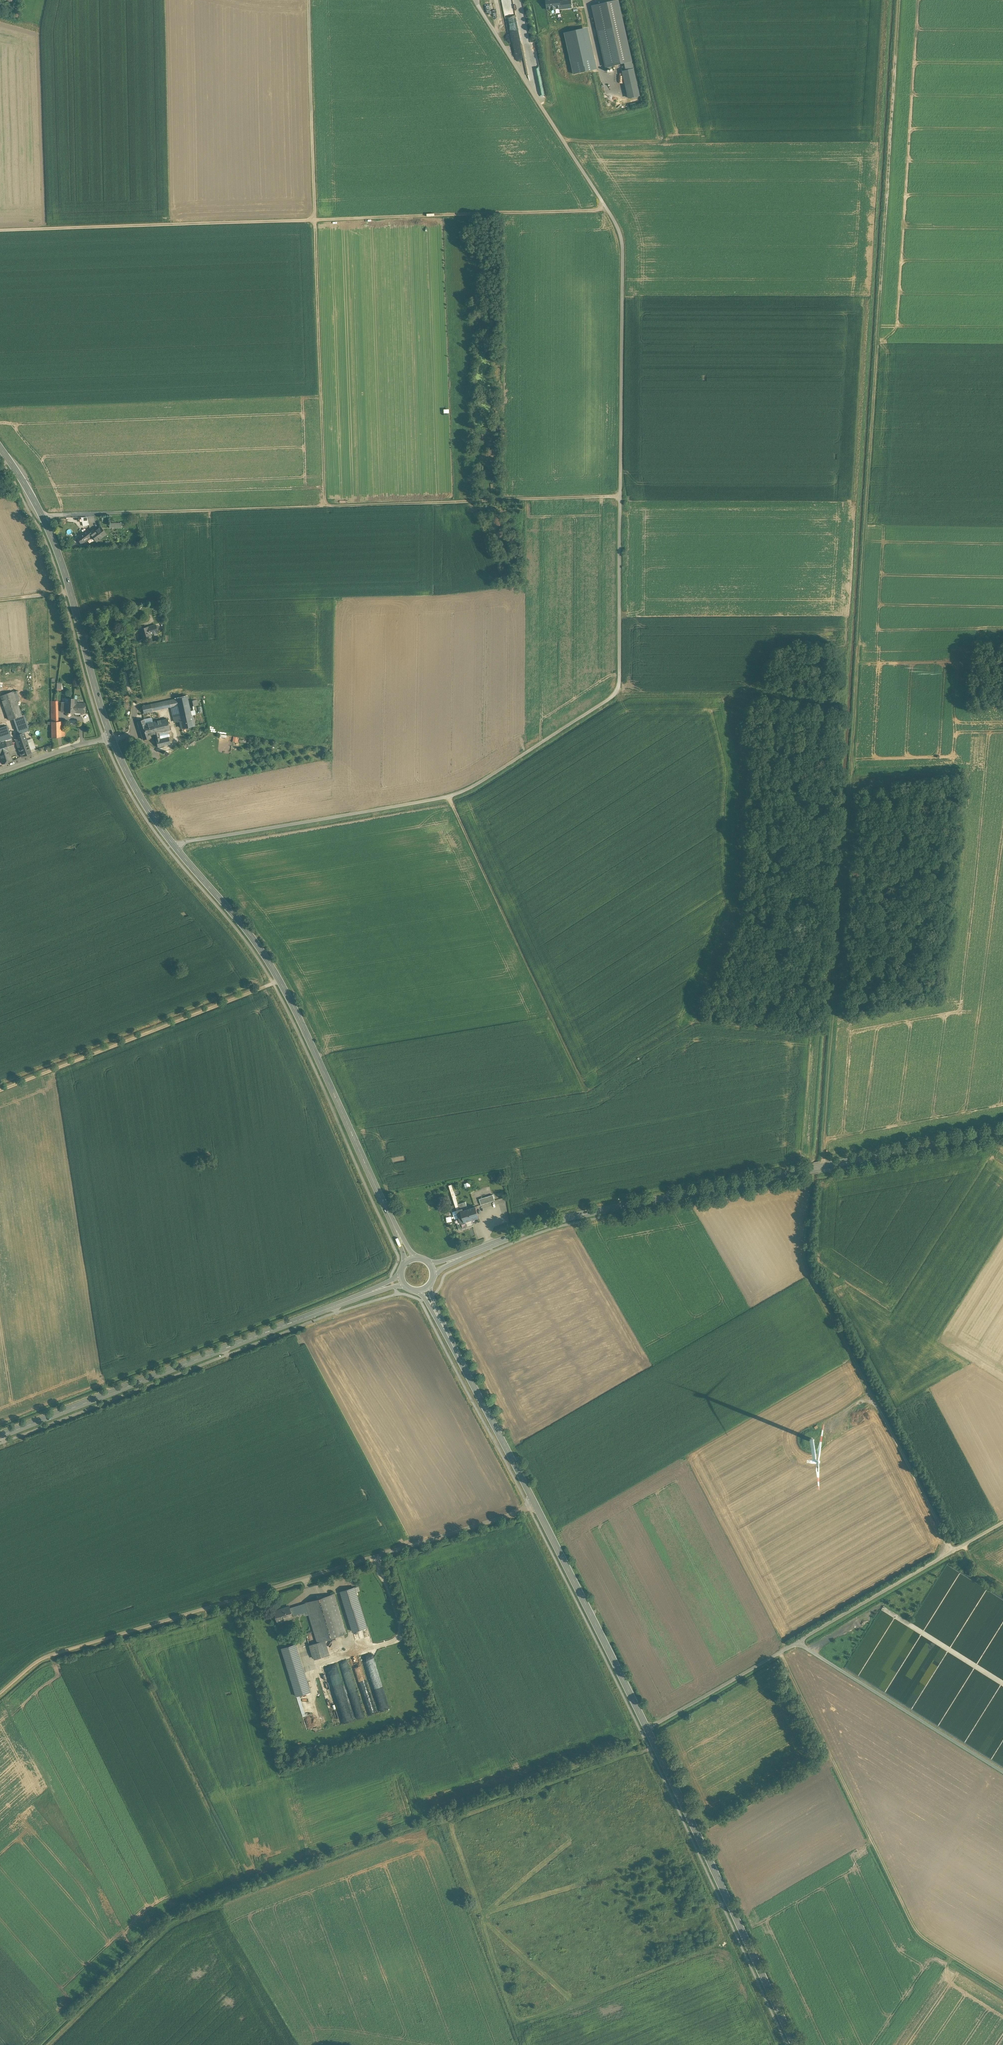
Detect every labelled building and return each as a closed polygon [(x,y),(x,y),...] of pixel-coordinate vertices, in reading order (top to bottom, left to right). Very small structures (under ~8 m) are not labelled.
[(517,24),(524,23),(525,27),(527,26),(522,0),(513,0),(517,24)] [(544,9),(571,8),(571,0),(544,0),(544,9)] [(618,2),(591,6),(605,71),(620,67),(628,105),(642,101),(618,2)] [(87,516),(80,517),(82,526),(89,524),(87,516)] [(100,527),(94,531),(93,530),(90,532),(92,535),(92,536),(96,541),(106,534),(100,527)] [(88,529),(77,538),(81,544),(87,539),(92,536),(92,535),(90,532),(88,529)] [(155,625),(147,627),(149,634),(157,632),(155,625)] [(147,627),(140,629),(143,639),(150,637),(149,634),(147,627)] [(13,692),(1,696),(9,720),(21,715),(16,701),(21,700),(17,690),(13,692)] [(187,696),(175,699),(181,723),(182,728),(193,725),(187,696)] [(77,703),(74,703),(74,699),(69,699),(66,698),(65,703),(66,703),(65,711),(65,712),(71,712),(74,712),(74,713),(84,713),(85,703),(77,703)] [(175,699),(150,704),(152,711),(171,707),(175,724),(181,723),(175,699)] [(150,704),(142,706),(144,713),(152,711),(150,704)] [(21,716),(15,718),(18,724),(24,722),(21,716)] [(166,719),(152,722),(155,734),(158,733),(170,730),(167,719),(166,719)] [(152,722),(145,724),(144,720),(138,722),(143,739),(149,737),(149,735),(154,734),(155,734),(152,722)] [(58,721),(51,721),(51,738),(65,736),(64,721),(58,721)] [(18,724),(17,724),(20,734),(24,732),(24,733),(27,731),(24,722),(18,724)] [(5,741),(12,739),(7,726),(0,728),(0,743),(5,741)] [(20,734),(16,735),(17,739),(15,740),(20,754),(19,754),(20,757),(31,754),(24,733),(24,732),(20,734)] [(160,739),(156,740),(158,747),(170,744),(168,737),(160,739)] [(9,751),(7,747),(5,741),(0,743),(0,754),(9,751)] [(0,754),(0,756),(2,764),(12,761),(9,751),(0,754)] [(449,1185),(456,1210),(459,1209),(458,1204),(452,1184),(449,1185)] [(495,1200),(493,1195),(479,1199),(481,1204),(495,1200)] [(458,1204),(459,1209),(462,1208),(463,1210),(468,1209),(466,1202),(458,1204)] [(479,1217),(476,1206),(468,1209),(463,1210),(460,1211),(464,1222),(472,1219),(479,1217)] [(474,1225),(472,1219),(464,1222),(460,1211),(463,1210),(462,1208),(459,1209),(456,1210),(459,1219),(456,1219),(459,1229),(474,1225)] [(371,1627),(358,1586),(307,1602),(320,1643),(371,1627)] [(276,1608),(280,1623),(297,1618),(294,1603),(276,1608)] [(297,1698),(313,1692),(298,1644),(282,1649),(297,1698)] [(331,1690),(339,1687),(336,1680),(329,1682),(331,1690)]
